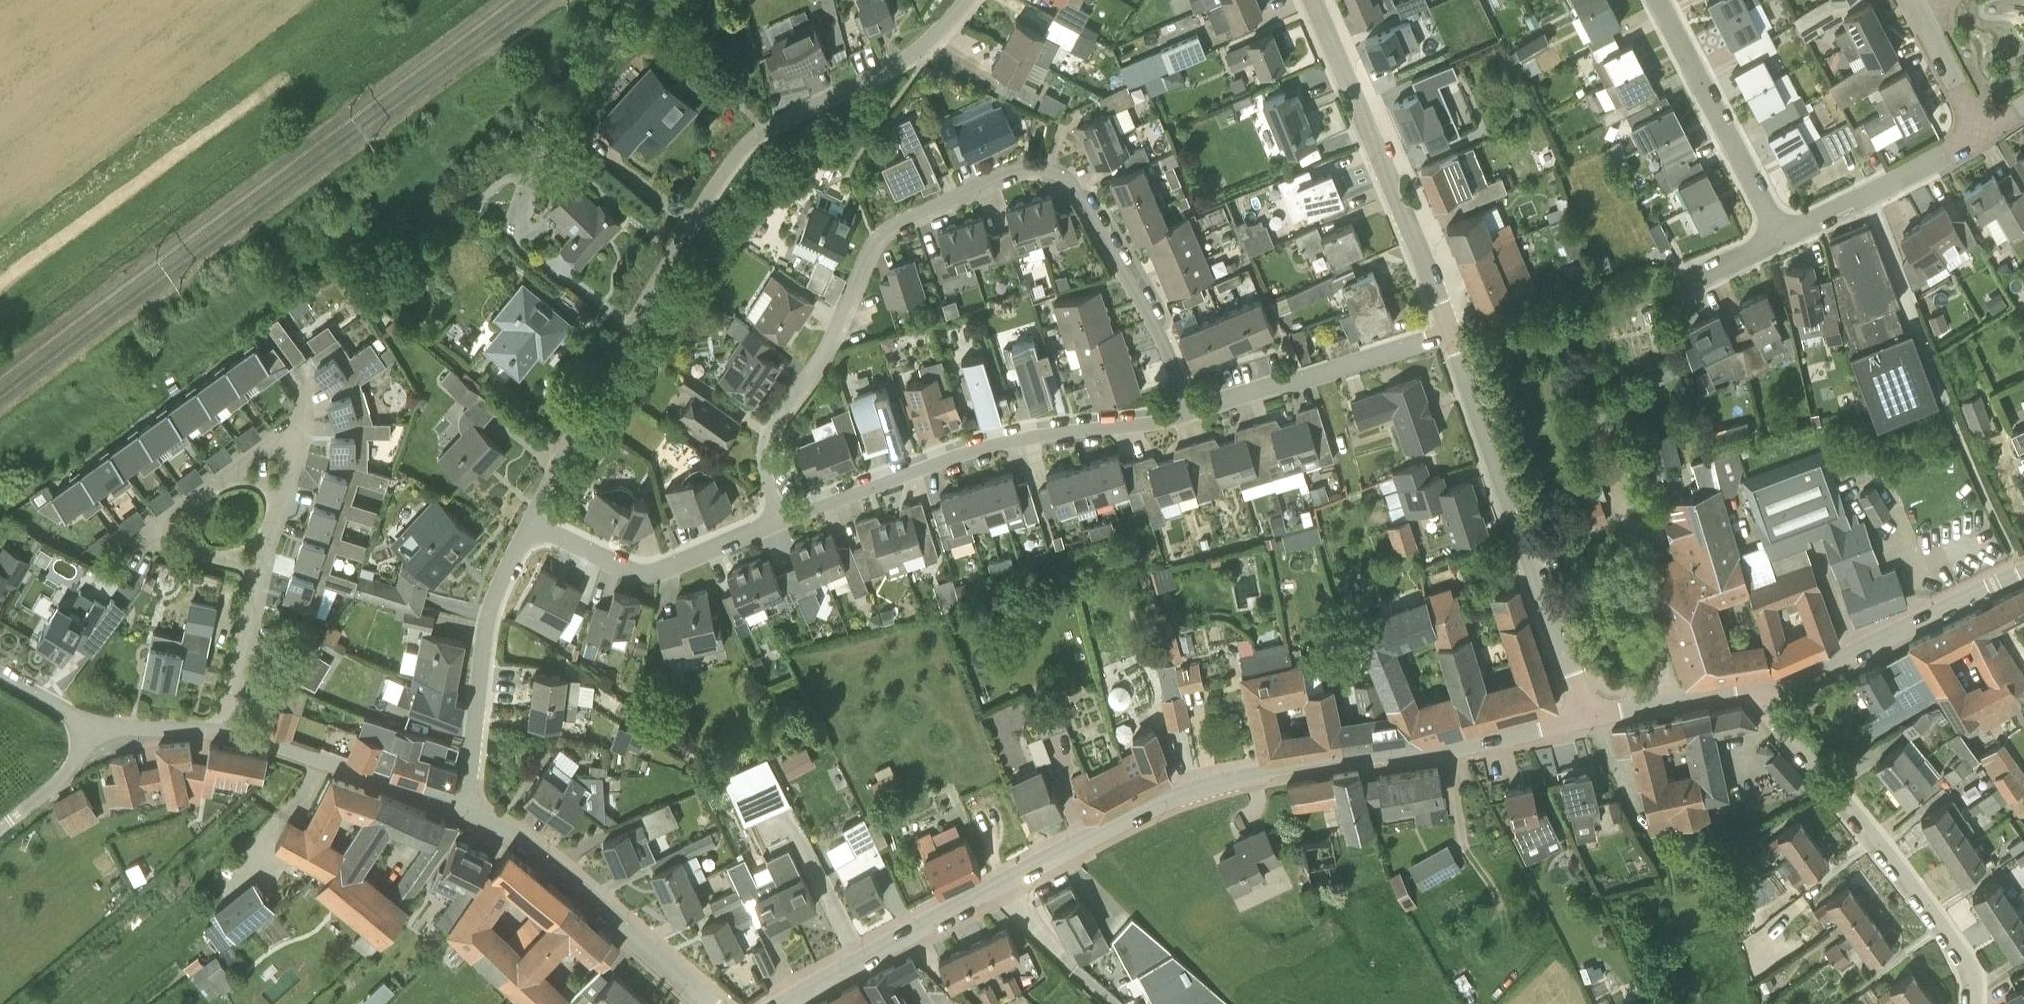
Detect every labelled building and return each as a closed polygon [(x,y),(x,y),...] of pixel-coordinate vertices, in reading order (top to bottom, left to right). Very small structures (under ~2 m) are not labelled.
[(860,2),(859,2),(869,26),(895,15),(888,0),(859,0),(860,2)] [(1053,16),(1079,30),(1089,11),(1078,5),(1081,0),(1061,0),(1053,16)] [(1206,6),(1216,31),(1262,11),(1258,0),(1220,0),(1206,6)] [(1359,23),(1383,12),(1377,0),(1349,0),(1359,23)] [(1394,3),(1400,16),(1416,8),(1426,4),(1427,4),(1426,0),(1400,0),(1394,3)] [(1580,14),(1607,0),(1573,0),(1580,14)] [(1608,0),(1607,0),(1580,14),(1592,37),(1586,40),(1591,50),(1615,38),(1610,28),(1619,22),(1608,0)] [(1720,22),(1750,8),(1746,0),(1709,0),(1720,22)] [(1839,6),(1845,18),(1849,26),(1834,34),(1842,49),(1883,27),(1870,1),(1867,3),(1866,0),(1851,0),(1839,6)] [(1800,27),(1824,14),(1819,3),(1795,15),(1800,27)] [(1429,11),(1426,4),(1416,8),(1419,15),(1429,11)] [(1737,56),(1772,38),(1767,27),(1762,30),(1750,8),(1720,22),(1737,56)] [(811,23),(805,9),(767,26),(773,39),(778,51),(773,54),(776,61),(771,63),(775,71),(785,67),(786,68),(808,58),(810,63),(827,56),(813,23),(811,23)] [(1830,26),(1824,14),(1800,27),(1806,38),(1830,26)] [(1094,38),(1079,30),(1053,16),(1043,33),(1016,19),(1004,43),(1032,58),(1039,44),(1053,51),(1058,42),(1070,48),(1085,56),(1094,38)] [(1415,30),(1411,22),(1394,29),(1394,28),(1366,40),(1376,63),(1415,46),(1410,32),(1415,30)] [(1862,51),(1868,63),(1874,73),(1898,61),(1893,52),(1896,51),(1883,27),(1842,49),(1847,59),(1862,51)] [(1544,30),(1516,46),(1523,59),(1551,43),(1544,30)] [(1284,62),(1272,33),(1226,53),(1232,66),(1255,57),(1262,71),(1284,62)] [(1121,68),(1122,71),(1127,84),(1144,78),(1160,71),(1168,68),(1205,53),(1197,35),(1160,50),(1133,61),(1134,63),(1121,68)] [(1596,60),(1603,57),(1615,80),(1642,66),(1630,42),(1620,47),(1615,38),(1591,50),(1596,60)] [(1777,48),(1772,38),(1737,56),(1742,65),(1735,69),(1747,92),(1775,77),(1764,55),(1777,48)] [(1025,70),(1032,58),(1004,43),(992,67),(1019,81),(1012,93),(1033,104),(1040,91),(1034,88),(1039,77),(1025,70)] [(836,50),(838,57),(848,53),(845,46),(836,50)] [(1523,59),(1517,49),(1513,51),(1518,61),(1523,59)] [(1874,101),(1879,112),(1880,114),(1918,93),(1905,68),(1902,69),(1898,61),(1874,73),(1880,85),(1885,95),(1874,101)] [(1439,83),(1458,76),(1452,62),(1430,71),(1436,85),(1439,83)] [(1615,80),(1605,85),(1611,95),(1620,91),(1626,101),(1616,106),(1615,103),(1599,111),(1605,123),(1626,114),(1659,97),(1654,87),(1653,88),(1642,66),(1615,80)] [(666,139),(695,109),(651,68),(601,119),(627,143),(647,122),(666,139)] [(1183,79),(1179,68),(1164,74),(1169,85),(1183,79)] [(1130,91),(1127,84),(1122,71),(1111,76),(1117,89),(1101,96),(1097,98),(1105,114),(1077,126),(1086,147),(1121,132),(1136,125),(1127,105),(1135,102),(1130,91)] [(1167,87),(1160,71),(1144,78),(1151,94),(1167,87)] [(1408,136),(1418,132),(1425,148),(1449,138),(1433,100),(1444,95),(1439,83),(1436,85),(1430,71),(1411,80),(1416,94),(1394,103),(1408,136)] [(1830,83),(1835,95),(1857,82),(1852,72),(1830,83)] [(1747,92),(1764,124),(1797,108),(1793,99),(1787,102),(1775,77),(1747,92)] [(1864,94),(1857,82),(1835,95),(1841,106),(1864,94)] [(1288,100),(1284,91),(1264,100),(1281,141),(1291,137),(1295,147),(1316,139),(1298,95),(1288,100)] [(1052,117),(1059,115),(1066,102),(1046,92),(1037,108),(1052,117)] [(1248,93),(1232,99),(1235,107),(1251,100),(1248,93)] [(1930,117),(1918,93),(1880,114),(1864,122),(1870,134),(1897,119),(1904,132),(1930,117)] [(1656,140),(1683,127),(1665,94),(1659,97),(1626,114),(1631,124),(1630,125),(1642,147),(1656,140)] [(1016,137),(1001,106),(956,127),(950,114),(938,120),(950,144),(961,139),(970,159),(1016,137)] [(1781,157),(1809,143),(1797,120),(1802,117),(1801,115),(1797,108),(1764,124),(1781,157)] [(923,191),(941,182),(910,117),(892,125),(906,153),(881,165),(896,195),(920,183),(923,191)] [(1859,143),(1852,129),(1848,122),(1830,132),(1841,153),(1859,143)] [(1870,134),(1864,122),(1852,129),(1859,143),(1864,153),(1876,146),(1870,134)] [(1694,149),(1683,127),(1656,140),(1667,162),(1662,165),(1667,175),(1690,164),(1686,154),(1694,149)] [(1121,132),(1086,147),(1095,167),(1123,155),(1127,166),(1150,156),(1145,145),(1129,152),(1121,132)] [(1809,143),(1781,157),(1793,180),(1831,160),(1820,138),(1809,143)] [(1617,141),(1607,146),(1614,161),(1624,156),(1617,141)] [(1421,167),(1437,204),(1466,192),(1471,203),(1503,189),(1498,178),(1471,189),(1456,152),(1421,167)] [(1699,159),(1690,164),(1667,175),(1672,185),(1678,182),(1690,206),(1717,193),(1699,159)] [(1119,199),(1151,185),(1142,165),(1110,178),(1119,199)] [(1177,174),(1173,165),(1164,169),(1168,178),(1177,174)] [(1312,180),(1307,169),(1278,181),(1283,193),(1289,206),(1303,200),(1308,213),(1341,199),(1330,172),(1312,180)] [(1177,174),(1168,178),(1172,187),(1181,183),(1177,174)] [(1984,215),(1994,210),(2008,233),(2023,224),(2023,223),(2023,191),(2009,200),(1993,175),(1964,192),(1973,208),(1975,207),(1981,217),(1984,215)] [(1159,205),(1151,185),(1119,199),(1128,219),(1159,205)] [(598,208),(574,186),(552,210),(575,232),(563,245),(580,261),(605,235),(607,237),(620,224),(600,206),(598,208)] [(1717,193),(1690,206),(1701,228),(1728,215),(1717,193)] [(1029,201),(1041,239),(1054,235),(1058,246),(1079,240),(1070,211),(1058,215),(1051,194),(1029,201)] [(1181,208),(1190,204),(1186,194),(1177,198),(1181,208)] [(1247,223),(1236,195),(1226,199),(1250,254),(1274,244),(1265,224),(1260,226),(1257,221),(1254,222),(1247,223)] [(1548,220),(1570,212),(1566,195),(1556,198),(1558,208),(1546,212),(1548,220)] [(1027,243),(1041,239),(1029,201),(1006,209),(1012,229),(1001,232),(1009,258),(1030,252),(1027,243)] [(828,211),(816,205),(801,239),(800,242),(796,240),(791,249),(814,259),(817,251),(819,252),(818,255),(819,255),(818,259),(817,258),(806,281),(822,289),(853,222),(840,216),(843,211),(831,206),(828,211)] [(1136,239),(1144,236),(1144,235),(1168,225),(1168,224),(1159,205),(1128,219),(1136,239)] [(1920,219),(1922,222),(1923,222),(1943,255),(1964,242),(1966,247),(1978,240),(1965,219),(1955,225),(1943,205),(1920,219)] [(1489,245),(1510,236),(1505,225),(1488,232),(1480,212),(1447,226),(1463,265),(1492,253),(1489,245)] [(983,216),(960,223),(972,261),(986,256),(989,265),(1009,258),(1001,232),(989,236),(983,216)] [(1144,235),(1144,236),(1152,256),(1196,237),(1187,216),(1168,224),(1168,225),(1144,235)] [(1660,248),(1671,243),(1660,221),(1649,226),(1660,248)] [(1945,258),(1943,255),(1923,222),(1922,222),(1901,235),(1912,255),(1902,261),(1911,284),(1926,275),(1924,271),(1945,258)] [(972,261),(960,223),(938,230),(945,251),(933,255),(941,280),(961,273),(959,265),(972,261)] [(1363,248),(1352,223),(1322,236),(1318,226),(1295,235),(1303,256),(1325,247),(1336,274),(1354,267),(1350,255),(1363,248)] [(1899,300),(1869,223),(1830,239),(1843,272),(1830,277),(1839,315),(1841,321),(1893,302),(1899,300)] [(1563,261),(1585,252),(1575,230),(1554,239),(1563,261)] [(1535,295),(1510,236),(1489,245),(1492,253),(1463,265),(1485,317),(1535,295)] [(1161,276),(1205,257),(1196,237),(1152,256),(1161,276)] [(1610,269),(1604,253),(1593,257),(1599,272),(1610,269)] [(1205,257),(1161,276),(1169,296),(1213,277),(1205,257)] [(889,305),(924,293),(913,259),(889,267),(893,278),(881,282),(889,305)] [(1993,266),(1999,277),(2010,271),(2004,260),(1993,266)] [(1583,276),(1583,274),(1583,271),(1582,269),(1581,267),(1579,265),(1576,264),(1573,264),(1571,265),(1569,267),(1567,269),(1567,272),(1567,274),(1568,277),(1569,279),(1571,281),(1574,281),(1577,281),(1579,280),(1581,279),(1583,276)] [(1825,342),(1841,339),(1835,308),(1821,310),(1815,280),(1811,264),(1786,269),(1800,333),(1823,329),(1825,342)] [(840,295),(849,277),(836,270),(826,288),(840,295)] [(1352,309),(1384,296),(1373,271),(1342,284),(1352,309)] [(1242,281),(1239,272),(1227,277),(1231,286),(1242,281)] [(1071,283),(1069,278),(1063,274),(1056,276),(1060,287),(1071,283)] [(804,318),(814,302),(772,275),(747,314),(755,319),(786,339),(796,323),(795,322),(799,315),(804,318)] [(1308,300),(1337,288),(1332,275),(1303,288),(1285,294),(1287,297),(1291,307),(1291,308),(1308,300)] [(1032,285),(1030,279),(1025,277),(1019,279),(1022,288),(1032,285)] [(1219,290),(1231,286),(1227,277),(1216,282),(1219,290)] [(490,351),(519,376),(545,345),(550,349),(572,324),(524,283),(496,316),(510,328),(490,351)] [(1192,289),(1193,293),(1197,301),(1205,298),(1200,286),(1192,289)] [(1054,304),(1061,324),(1106,310),(1100,289),(1054,304)] [(1757,339),(1769,333),(1780,328),(1771,310),(1775,308),(1766,290),(1739,304),(1757,339)] [(1186,306),(1197,301),(1193,293),(1182,298),(1186,306)] [(1394,321),(1384,296),(1352,309),(1363,334),(1394,321)] [(1277,312),(1291,307),(1287,297),(1273,302),(1277,312)] [(1240,308),(1253,339),(1273,331),(1260,299),(1240,308)] [(1847,337),(1850,345),(1847,346),(1855,368),(1852,369),(1861,391),(1858,392),(1870,422),(1875,420),(1877,424),(1938,400),(1935,393),(1930,381),(1931,381),(1921,357),(1911,330),(1903,333),(1899,323),(1901,322),(1893,302),(1841,321),(1847,337)] [(1233,348),(1253,339),(1240,308),(1220,316),(1233,348)] [(1068,347),(1076,344),(1075,343),(1113,331),(1106,310),(1061,324),(1068,347)] [(1177,317),(1182,329),(1201,322),(1196,310),(1177,317)] [(1935,331),(1947,327),(1941,312),(1929,317),(1935,331)] [(1690,327),(1696,338),(1685,343),(1694,360),(1706,354),(1714,370),(1733,360),(1737,377),(1749,374),(1749,372),(1747,365),(1743,347),(1731,349),(1730,344),(1732,343),(1718,314),(1690,327)] [(306,354),(278,315),(267,324),(295,362),(306,354)] [(1200,324),(1213,356),(1233,348),(1220,316),(1200,324)] [(745,326),(732,317),(724,329),(736,338),(745,326)] [(1213,356),(1200,324),(1179,332),(1192,364),(1213,356)] [(328,386),(379,351),(371,340),(351,354),(338,335),(334,337),(327,328),(312,338),(319,348),(311,354),(322,369),(319,372),(328,385),(328,386)] [(728,360),(737,367),(727,381),(753,400),(779,364),(767,356),(775,345),(751,328),(728,360)] [(1075,343),(1076,344),(1082,364),(1127,349),(1121,328),(1113,331),(1075,343)] [(1329,356),(1360,346),(1355,331),(1324,341),(1329,356)] [(371,340),(379,351),(387,346),(379,334),(371,340)] [(1038,351),(1034,338),(1012,345),(1013,346),(1004,349),(1009,366),(1019,363),(1031,405),(1053,398),(1043,367),(1052,364),(1047,348),(1038,351)] [(247,352),(228,366),(242,385),(253,376),(261,387),(290,366),(274,344),(262,352),(254,340),(244,348),(247,352)] [(1747,365),(1749,372),(1768,362),(1757,340),(1743,347),(1747,365)] [(1309,357),(1304,341),(1295,345),(1300,360),(1309,357)] [(1134,370),(1127,349),(1082,364),(1088,385),(1134,370)] [(387,363),(379,351),(328,386),(329,387),(334,404),(331,405),(335,420),(335,421),(335,422),(370,410),(361,380),(387,363)] [(1006,390),(996,393),(983,353),(961,360),(966,375),(961,377),(966,394),(972,392),(980,419),(1002,412),(1000,406),(1010,402),(1006,390)] [(922,376),(942,373),(944,388),(950,387),(945,359),(920,363),(922,376)] [(242,385),(228,366),(225,362),(215,369),(218,373),(199,387),(213,406),(224,398),(232,409),(250,395),(242,385)] [(448,387),(465,402),(476,389),(460,376),(451,368),(441,379),(448,386),(448,387)] [(1062,378),(1069,375),(1066,368),(1059,371),(1062,378)] [(1141,391),(1134,370),(1088,385),(1095,405),(1141,391)] [(723,445),(740,421),(703,395),(710,385),(690,371),(681,384),(696,394),(681,415),(695,425),(692,429),(706,439),(708,435),(723,445)] [(941,393),(935,376),(906,385),(912,402),(908,403),(911,412),(915,411),(920,427),(934,422),(937,431),(953,426),(942,393),(941,393)] [(1439,436),(1418,377),(1386,389),(1386,390),(1353,402),(1361,424),(1394,412),(1406,447),(1439,436)] [(213,406),(199,387),(196,383),(186,390),(189,394),(170,408),(183,427),(195,419),(203,430),(220,417),(213,406)] [(873,387),(854,393),(865,427),(856,430),(864,456),(892,447),(892,449),(905,445),(894,412),(900,410),(896,401),(891,403),(886,387),(874,391),(873,387)] [(505,454),(479,428),(497,406),(480,393),(476,389),(465,402),(468,404),(462,411),(460,414),(459,418),(459,422),(460,426),(461,429),(464,432),(440,458),(464,481),(485,460),(492,467),(505,454)] [(1974,428),(1989,422),(1979,396),(1964,402),(1964,403),(1959,405),(1969,428),(1973,426),(1974,428)] [(170,408),(167,404),(157,411),(160,415),(141,429),(155,448),(166,440),(174,451),(191,438),(183,427),(170,408)] [(1298,421),(1289,423),(1300,460),(1303,468),(1333,458),(1317,404),(1315,405),(1315,406),(1298,411),(1298,421)] [(370,410),(335,422),(336,422),(336,440),(332,440),(332,456),(331,456),(331,457),(368,457),(368,435),(391,435),(391,421),(373,421),(370,410)] [(1820,424),(1818,412),(1810,413),(1813,425),(1820,424)] [(1257,423),(1255,423),(1272,477),(1285,473),(1286,477),(1304,471),(1303,468),(1300,460),(1289,423),(1280,426),(1275,418),(1258,424),(1257,423)] [(795,420),(786,434),(796,441),(806,427),(795,420)] [(1752,436),(1749,420),(1737,422),(1741,438),(1752,436)] [(1241,486),(1272,477),(1255,423),(1253,424),(1254,425),(1236,430),(1236,439),(1228,442),(1239,479),(1241,486)] [(162,459),(155,448),(141,429),(138,425),(128,433),(131,437),(112,451),(125,470),(137,461),(144,472),(162,459)] [(2010,432),(2017,449),(2023,446),(2023,426),(2010,432)] [(824,473),(855,462),(843,430),(798,447),(808,472),(821,467),(824,473)] [(1196,441),(1194,442),(1211,496),(1224,492),(1222,484),(1239,479),(1228,442),(1219,445),(1214,437),(1197,442),(1196,441)] [(1197,500),(1211,496),(1194,442),(1192,443),(1193,444),(1175,449),(1175,458),(1167,461),(1178,498),(1195,492),(1197,500)] [(1743,456),(1754,451),(1750,443),(1739,448),(1743,456)] [(211,451),(215,462),(234,455),(230,444),(211,451)] [(1723,493),(1736,489),(1742,466),(1735,444),(1711,450),(1723,493)] [(133,481),(125,470),(112,451),(109,446),(99,454),(102,458),(83,472),(96,491),(107,483),(115,494),(133,481)] [(1848,515),(1824,448),(1742,477),(1765,543),(1770,556),(1805,544),(1811,542),(1810,537),(1822,533),(1853,622),(1908,602),(1895,565),(1882,569),(1864,519),(1859,520),(1856,513),(1848,515)] [(1119,453),(1100,459),(1111,495),(1128,490),(1133,506),(1146,502),(1141,486),(1133,461),(1121,464),(1118,455),(1120,455),(1119,453)] [(1178,498),(1167,461),(1158,463),(1153,456),(1135,461),(1135,460),(1133,461),(1141,486),(1146,502),(1153,525),(1166,521),(1160,503),(1178,498)] [(336,496),(352,500),(358,480),(386,488),(390,474),(368,467),(368,457),(331,457),(331,458),(332,458),(327,475),(323,474),(318,489),(317,489),(317,490),(336,496)] [(1659,511),(1667,534),(1704,522),(1714,526),(1729,522),(1718,486),(1710,457),(1690,462),(1700,492),(1673,501),(1659,511)] [(1082,465),(1093,500),(1111,495),(1100,459),(1082,465)] [(1393,472),(1398,488),(1429,478),(1424,462),(1393,472)] [(197,463),(179,477),(187,488),(205,474),(197,463)] [(1065,470),(1076,506),(1080,517),(1097,512),(1093,500),(1082,465),(1065,470)] [(1675,491),(1668,470),(1667,466),(1650,472),(1643,474),(1651,498),(1675,491)] [(83,472),(80,468),(70,475),(73,479),(38,504),(39,506),(43,503),(61,516),(65,513),(66,513),(78,504),(86,515),(104,502),(96,491),(83,472)] [(720,489),(713,472),(709,469),(705,468),(702,469),(699,470),(694,477),(667,489),(681,522),(706,511),(708,515),(732,505),(725,487),(720,489)] [(1076,506),(1065,470),(1046,476),(1046,477),(1047,477),(1050,486),(1039,489),(1047,515),(1076,506)] [(1005,514),(1023,509),(1027,521),(1039,517),(1028,481),(1016,484),(1013,474),(1014,474),(1013,472),(994,478),(1005,514)] [(1429,478),(1398,488),(1396,489),(1405,516),(1440,505),(1451,540),(1486,528),(1469,479),(1446,487),(1440,474),(1429,478)] [(1579,528),(1607,519),(1600,499),(1606,498),(1598,474),(1566,484),(1579,528)] [(988,519),(1005,514),(994,478),(976,483),(988,519)] [(1328,497),(1324,482),(1309,487),(1313,502),(1328,497)] [(976,483),(959,489),(970,525),(971,525),(988,519),(976,483)] [(635,496),(631,491),(624,488),(615,486),(610,495),(597,489),(585,513),(609,524),(611,520),(633,530),(654,523),(647,502),(635,496)] [(1876,520),(1890,512),(1874,486),(1860,494),(1876,520)] [(970,525),(959,489),(940,495),(940,496),(941,496),(944,505),(933,508),(944,545),(974,536),(971,525),(970,525)] [(379,508),(352,500),(336,496),(317,490),(316,491),(321,492),(316,509),(312,508),(307,524),(306,523),(306,524),(325,530),(342,535),(347,515),(375,523),(379,508)] [(410,559),(431,579),(434,583),(457,558),(454,556),(461,549),(462,550),(475,536),(436,499),(410,525),(424,539),(407,557),(410,559)] [(903,557),(906,568),(925,563),(924,559),(937,555),(939,554),(922,500),(919,501),(919,502),(902,508),(903,516),(891,520),(903,557)] [(1300,510),(1303,521),(1311,519),(1308,508),(1300,510)] [(1269,516),(1273,531),(1285,527),(1282,513),(1269,516)] [(869,590),(869,589),(864,577),(886,570),(884,562),(903,557),(891,520),(880,523),(876,516),(858,521),(858,520),(855,521),(863,547),(853,550),(850,543),(849,544),(869,590)] [(1408,517),(1386,524),(1394,550),(1416,543),(1408,517)] [(1100,523),(1103,532),(1114,529),(1111,519),(1100,523)] [(1687,681),(1772,669),(1765,645),(1727,650),(1711,597),(1748,586),(1746,577),(1738,552),(1729,522),(1714,526),(1704,522),(1667,534),(1675,557),(1664,561),(1665,564),(1651,568),(1687,681)] [(1103,532),(1100,523),(1089,526),(1092,536),(1103,532)] [(368,543),(342,535),(325,530),(306,524),(306,525),(310,527),(305,544),(301,542),(296,558),(295,558),(295,559),(331,570),(336,549),(364,557),(368,543)] [(1315,538),(1312,525),(1296,529),(1300,542),(1315,538)] [(826,576),(844,569),(855,595),(869,590),(849,544),(839,548),(832,532),(825,535),(823,531),(810,537),(826,576)] [(1064,543),(1061,533),(1053,535),(1056,546),(1064,543)] [(1265,538),(1268,547),(1278,544),(1275,535),(1265,538)] [(814,581),(826,576),(810,537),(796,543),(798,546),(790,549),(799,570),(788,574),(798,597),(818,589),(814,581)] [(1208,545),(1206,537),(1199,539),(1201,546),(1208,545)] [(1765,543),(1738,552),(1746,577),(1809,554),(1805,544),(1770,556),(1765,543)] [(33,558),(44,565),(51,553),(39,547),(33,558)] [(16,552),(4,573),(0,570),(0,584),(2,580),(16,588),(31,561),(16,552)] [(1748,586),(1765,645),(1772,669),(1773,670),(1839,641),(1819,584),(1809,554),(1746,577),(1748,586)] [(999,558),(1002,568),(1014,564),(1011,555),(999,558)] [(761,557),(746,563),(762,602),(776,596),(779,605),(798,597),(788,574),(778,578),(769,557),(762,560),(761,557)] [(1002,568),(999,558),(988,562),(991,571),(1002,568)] [(358,578),(331,570),(295,559),(299,561),(294,578),(290,577),(285,592),(284,594),(302,599),(300,607),(326,615),(338,587),(353,592),(358,578)] [(405,608),(419,611),(426,584),(431,579),(410,559),(399,569),(396,582),(372,576),(374,570),(362,566),(354,593),(406,607),(405,608)] [(762,602),(746,563),(733,569),(735,572),(728,575),(736,595),(726,599),(735,622),(748,617),(744,609),(762,602)] [(564,581),(565,580),(541,568),(517,613),(556,633),(580,588),(579,588),(577,590),(564,581)] [(956,583),(953,577),(944,580),(950,599),(959,596),(959,595),(956,583)] [(956,583),(959,595),(967,592),(964,581),(956,583)] [(1455,695),(1465,727),(1555,704),(1517,587),(1494,594),(1522,678),(1483,690),(1451,588),(1424,596),(1424,599),(1425,600),(1434,630),(1455,695)] [(1959,620),(1969,642),(1992,685),(2006,677),(2016,692),(2023,705),(2023,679),(1988,630),(2023,613),(2023,588),(1978,610),(1959,620)] [(713,615),(707,590),(677,596),(680,612),(658,617),(666,657),(725,644),(718,614),(713,615)] [(629,635),(641,598),(615,591),(609,609),(597,605),(588,636),(612,643),(616,631),(629,635)] [(80,625),(104,639),(126,608),(111,597),(107,605),(95,598),(83,618),(84,619),(80,625)] [(1425,600),(1424,599),(1367,622),(1354,627),(1364,640),(1379,678),(1387,699),(1391,713),(1417,735),(1421,739),(1465,727),(1455,695),(1417,708),(1392,647),(1434,630),(1425,600)] [(191,602),(184,636),(178,671),(202,676),(216,607),(191,602)] [(84,619),(83,618),(58,604),(37,640),(40,642),(41,646),(46,649),(50,648),(63,655),(80,625),(84,619)] [(396,605),(393,615),(402,618),(405,607),(396,605)] [(894,620),(890,606),(879,609),(882,622),(894,620)] [(435,614),(419,611),(405,608),(402,622),(423,626),(422,633),(424,633),(415,675),(456,684),(465,641),(431,634),(435,614)] [(876,612),(867,616),(871,624),(880,620),(876,612)] [(1953,650),(1969,642),(1959,620),(1909,644),(1957,725),(1976,716),(1982,727),(2023,705),(2016,692),(2006,677),(1992,685),(1982,690),(1981,687),(1965,696),(1940,656),(1953,650)] [(321,638),(342,651),(345,647),(335,640),(341,631),(330,624),(321,638)] [(178,671),(184,636),(154,630),(144,678),(175,684),(178,671)] [(1261,757),(1295,752),(1291,736),(1276,738),(1268,702),(1275,700),(1264,653),(1255,655),(1251,635),(1236,638),(1240,658),(1243,674),(1241,674),(1261,757)] [(636,638),(632,652),(641,654),(645,640),(636,638)] [(1304,660),(1300,647),(1291,650),(1294,662),(1304,660)] [(1342,745),(1337,720),(1330,686),(1308,691),(1303,662),(1291,664),(1288,648),(1264,653),(1275,700),(1307,694),(1315,731),(1291,736),(1295,752),(1342,745)] [(1873,737),(1937,700),(1908,648),(1857,676),(1879,715),(1865,723),(1873,737)] [(1177,673),(1181,690),(1202,685),(1197,661),(1175,666),(1177,673)] [(535,671),(532,697),(576,700),(578,679),(567,678),(567,675),(535,671)] [(1181,690),(1177,673),(1161,678),(1165,696),(1163,697),(1169,726),(1189,722),(1182,693),(1181,690)] [(413,685),(405,682),(398,701),(457,723),(463,703),(453,699),(456,684),(415,675),(413,685)] [(1417,735),(1391,713),(1387,699),(1379,678),(1354,684),(1359,705),(1361,717),(1337,720),(1342,745),(1417,735)] [(276,705),(293,711),(301,714),(308,692),(288,685),(279,697),(276,705)] [(1117,707),(1118,707),(1119,707),(1120,707),(1121,707),(1122,706),(1123,706),(1124,705),(1125,705),(1125,704),(1126,704),(1127,703),(1127,702),(1128,701),(1129,700),(1129,699),(1129,698),(1129,697),(1129,696),(1129,695),(1129,694),(1129,693),(1129,692),(1128,691),(1127,690),(1127,689),(1126,688),(1125,688),(1125,687),(1124,687),(1123,686),(1122,686),(1121,685),(1120,685),(1119,685),(1118,685),(1117,685),(1116,685),(1115,686),(1114,686),(1113,687),(1112,687),(1111,688),(1110,689),(1109,690),(1109,691),(1108,692),(1108,693),(1108,694),(1108,695),(1108,696),(1108,697),(1108,698),(1108,699),(1108,700),(1109,701),(1109,702),(1110,703),(1111,704),(1112,705),(1113,705),(1114,706),(1115,706),(1116,707),(1117,707)] [(1042,734),(1066,725),(1056,696),(1031,705),(1042,734)] [(576,700),(532,697),(530,721),(561,725),(562,714),(574,716),(576,700)] [(1910,737),(1929,721),(1942,710),(1939,704),(1921,711),(1902,726),(1910,737)] [(293,736),(301,714),(290,710),(275,705),(267,728),(282,733),(293,736)] [(1689,740),(1714,734),(1757,724),(1740,705),(1710,712),(1709,708),(1682,714),(1688,738),(1689,740)] [(1656,745),(1688,738),(1682,714),(1626,726),(1647,814),(1645,814),(1651,834),(1676,826),(1709,818),(1705,802),(1698,777),(1666,784),(1656,745)] [(383,739),(388,741),(418,749),(442,756),(446,741),(371,719),(365,734),(383,739)] [(1036,764),(1050,758),(1041,734),(1037,726),(1030,729),(1033,737),(1027,740),(1036,764)] [(1129,773),(1138,795),(1172,777),(1163,755),(1164,755),(1155,730),(1133,738),(1143,766),(1129,773)] [(1979,760),(1958,730),(1946,738),(1951,745),(1954,743),(1963,756),(1943,772),(1951,782),(1971,766),(1979,760)] [(383,739),(365,734),(364,735),(359,733),(349,758),(371,767),(383,739)] [(1722,765),(1714,734),(1689,740),(1696,771),(1722,765)] [(643,740),(630,736),(627,746),(640,751),(643,740)] [(1916,763),(1926,756),(1910,737),(1901,744),(1876,764),(1891,783),(1916,763)] [(418,749),(388,741),(379,769),(423,782),(431,759),(416,755),(418,749)] [(166,782),(171,801),(190,796),(180,762),(192,760),(190,742),(158,745),(159,760),(161,766),(138,773),(143,788),(166,782)] [(1998,786),(2003,792),(2008,799),(2019,816),(2023,813),(2023,775),(2001,742),(1978,758),(1998,786)] [(264,773),(268,755),(210,744),(205,774),(246,781),(248,770),(264,773)] [(1832,754),(1840,765),(1850,758),(1842,746),(1832,754)] [(458,760),(442,756),(418,749),(416,755),(431,759),(423,782),(451,790),(458,766),(456,766),(458,760)] [(1766,762),(1777,776),(1791,764),(1780,751),(1766,762)] [(124,801),(144,795),(143,788),(138,773),(133,753),(112,759),(118,778),(105,782),(111,802),(123,799),(124,801)] [(799,771),(790,754),(781,759),(790,776),(799,771)] [(744,823),(790,802),(767,756),(723,776),(744,823)] [(1940,773),(1926,756),(1916,763),(1891,783),(1907,802),(1932,782),(1931,781),(1940,773)] [(546,810),(574,776),(571,774),(552,759),(525,795),(546,810)] [(606,774),(606,765),(589,764),(589,773),(606,774)] [(1791,764),(1777,776),(1789,789),(1802,777),(1791,764)] [(1698,777),(1705,802),(1729,796),(1722,765),(1696,771),(1698,777)] [(1975,770),(1978,776),(1985,771),(1982,766),(1975,770)] [(1381,803),(1382,807),(1413,802),(1415,809),(1417,822),(1448,818),(1445,795),(1442,796),(1438,767),(1378,777),(1381,803)] [(1050,789),(1040,768),(1012,780),(1024,808),(1027,807),(1033,822),(1062,809),(1052,788),(1050,789)] [(1334,774),(1340,796),(1346,821),(1371,817),(1368,805),(1361,780),(1358,770),(1334,774)] [(879,800),(903,789),(895,771),(870,782),(879,800)] [(1088,821),(1138,795),(1129,773),(1108,784),(1102,772),(1089,780),(1085,771),(1071,778),(1078,794),(1075,796),(1088,821)] [(1574,828),(1601,822),(1589,772),(1562,778),(1574,828)] [(1290,805),(1340,796),(1334,774),(1333,774),(1333,776),(1287,784),(1290,805)] [(592,788),(574,776),(546,810),(565,824),(580,805),(592,788)] [(365,815),(382,795),(333,778),(305,829),(288,819),(275,843),(327,871),(328,871),(344,850),(321,836),(341,801),(365,815)] [(75,827),(95,818),(91,808),(99,805),(91,784),(63,795),(71,817),(75,827)] [(1537,812),(1531,785),(1505,790),(1512,822),(1513,821),(1515,833),(1516,834),(1522,846),(1541,837),(1543,840),(1557,834),(1546,810),(1537,812)] [(1968,806),(1973,813),(2003,792),(1998,786),(1968,806)] [(2003,792),(1973,813),(1978,820),(2008,799),(2003,792)] [(365,815),(344,850),(328,871),(327,871),(318,885),(366,923),(383,937),(406,907),(405,905),(446,845),(457,826),(445,820),(382,795),(365,815)] [(1934,839),(1967,817),(1966,816),(1965,817),(1952,798),(1921,819),(1934,839)] [(615,868),(640,857),(634,844),(678,824),(668,801),(646,811),(650,821),(604,842),(615,868)] [(858,908),(884,895),(870,869),(886,861),(864,817),(842,828),(851,843),(830,855),(835,864),(858,908)] [(1948,859),(1972,843),(1965,832),(1973,827),(1967,817),(1934,839),(1948,859)] [(1785,846),(1792,856),(1814,840),(1799,819),(1765,844),(1773,855),(1785,846)] [(1235,889),(1265,875),(1261,868),(1279,859),(1264,828),(1245,837),(1249,844),(1220,858),(1235,889)] [(664,897),(692,884),(692,882),(705,875),(694,853),(715,843),(710,832),(683,845),(688,856),(652,873),(664,897)] [(938,849),(930,832),(915,839),(939,890),(981,870),(965,837),(938,849)] [(2023,847),(2023,840),(2022,837),(2008,846),(2014,854),(2023,847)] [(480,879),(491,855),(457,839),(443,869),(439,867),(431,884),(455,895),(444,910),(439,918),(448,925),(453,917),(480,879)] [(1331,839),(1308,843),(1311,857),(1334,852),(1331,839)] [(1814,840),(1792,856),(1801,868),(1789,878),(1795,885),(1829,860),(1814,840)] [(1972,843),(1948,859),(1961,879),(1986,863),(1972,843)] [(567,898),(507,849),(451,930),(499,977),(521,950),(554,915),(567,898)] [(2022,866),(2021,864),(2023,862),(2023,851),(2002,866),(2009,875),(2022,866)] [(1440,878),(1428,855),(1408,866),(1420,889),(1440,878)] [(773,875),(793,916),(816,904),(793,857),(779,863),(776,856),(766,860),(768,864),(768,863),(772,872),(773,875)] [(737,888),(741,896),(752,890),(756,897),(755,897),(769,927),(793,916),(773,875),(772,872),(768,863),(768,864),(745,875),(739,863),(724,871),(733,890),(737,888)] [(1402,904),(1411,899),(1400,877),(1391,881),(1402,904)] [(235,937),(275,906),(253,879),(214,910),(235,937)] [(1972,896),(1986,916),(2010,900),(1996,879),(1972,896)] [(1085,910),(1071,883),(1044,897),(1080,962),(1110,946),(1089,908),(1085,910)] [(703,906),(692,884),(664,897),(675,919),(703,906)] [(1832,911),(1840,922),(1862,905),(1847,886),(1814,911),(1821,920),(1832,911)] [(743,900),(741,896),(737,888),(733,890),(710,902),(716,914),(743,900)] [(1725,906),(1733,917),(1747,908),(1739,896),(1725,906)] [(570,998),(579,989),(568,978),(559,988),(538,967),(566,937),(598,967),(600,965),(603,967),(605,965),(621,948),(569,901),(570,900),(567,898),(554,915),(521,950),(499,977),(517,994),(508,1003),(564,1003),(570,998)] [(2023,920),(2010,900),(1986,916),(1999,936),(2023,920)] [(1877,925),(1862,905),(1840,922),(1848,933),(1837,942),(1836,941),(1824,950),(1830,960),(1843,950),(1855,942),(1877,925)] [(744,954),(733,929),(747,922),(741,910),(702,929),(715,954),(724,949),(730,961),(744,954)] [(1132,917),(1112,939),(1132,976),(1137,973),(1153,1003),(1155,1003),(1161,1001),(1163,1003),(1231,1003),(1132,917)] [(2023,949),(2023,921),(2023,920),(1999,936),(2012,956),(2023,949)] [(368,955),(383,937),(366,923),(351,942),(368,955)] [(1877,925),(1855,942),(1860,950),(1869,962),(1892,945),(1877,925)] [(984,939),(997,965),(1019,954),(1007,928),(984,939)] [(961,949),(974,975),(997,965),(984,939),(961,949)] [(219,954),(227,965),(239,956),(231,945),(219,954)] [(764,974),(776,967),(766,946),(753,952),(764,974)] [(974,975),(961,949),(939,960),(951,986),(974,975)] [(1836,968),(1849,958),(1843,950),(1830,960),(1836,968)] [(223,992),(237,981),(215,954),(202,964),(189,973),(209,999),(221,990),(223,992)] [(893,982),(917,967),(912,956),(867,980),(882,1003),(906,1003),(893,982)] [(184,967),(189,973),(202,964),(197,957),(184,967)] [(1591,967),(1580,971),(1584,982),(1602,975),(1599,966),(1592,968),(1591,967)] [(1901,1003),(1909,1003),(1926,991),(1911,971),(1878,996),(1884,1003),(1885,1003),(1895,996),(1901,1003)] [(599,1003),(624,1003),(635,992),(614,973),(592,998),(599,1003)] [(998,999),(991,985),(986,975),(975,980),(979,990),(985,1003),(988,1003),(998,999)] [(1009,994),(1019,989),(1012,975),(1002,980),(1009,994)] [(1764,991),(1775,986),(1770,977),(1760,982),(1764,991)] [(383,979),(369,993),(380,1003),(394,990),(383,979)] [(826,1003),(871,1003),(858,983),(844,991),(824,1001),(826,1003)] [(2005,997),(2009,1003),(2023,1003),(2023,987),(2005,997)] [(1909,1003),(1936,1003),(1926,991),(1909,1003)] [(635,992),(624,1003),(649,1003),(635,992)]
